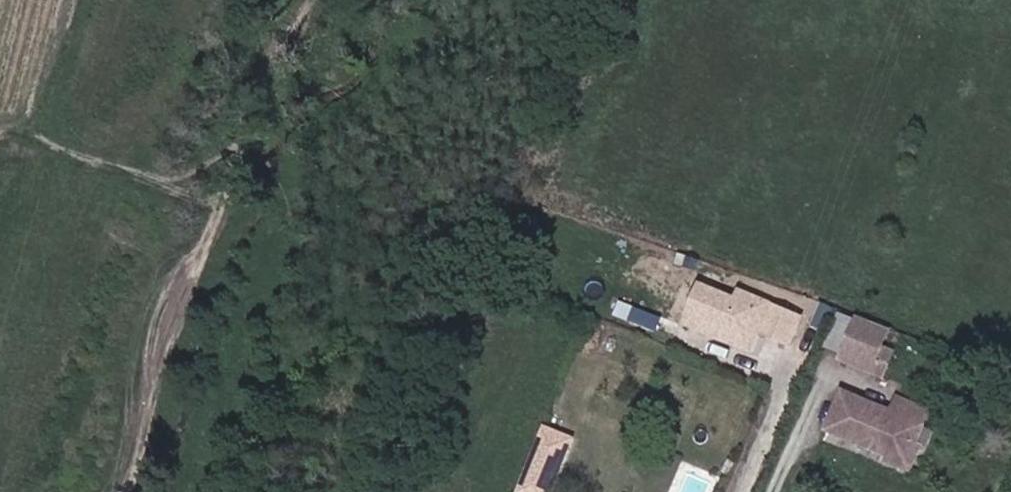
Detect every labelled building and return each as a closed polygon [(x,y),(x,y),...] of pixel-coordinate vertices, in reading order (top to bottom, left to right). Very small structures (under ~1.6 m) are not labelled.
[(678,294),(663,334),(698,348),(700,342),(719,350),(740,341),(751,312),(719,299),(715,309),(678,294)] [(875,338),(844,326),(828,370),(859,383),(868,358),(875,338)] [(700,342),(698,348),(732,361),(740,341),(719,350),(700,342)] [(868,358),(859,383),(870,386),(879,362),(868,358)] [(862,451),(863,458),(874,463),(899,453),(914,417),(882,404),(875,420),(826,400),(810,438),(847,452),(852,449),(862,451)] [(527,491),(561,491),(571,430),(538,424),(527,491)] [(847,452),(863,458),(862,451),(852,449),(847,452)] [(899,453),(874,463),(872,469),(895,479),(905,456),(899,453)]
